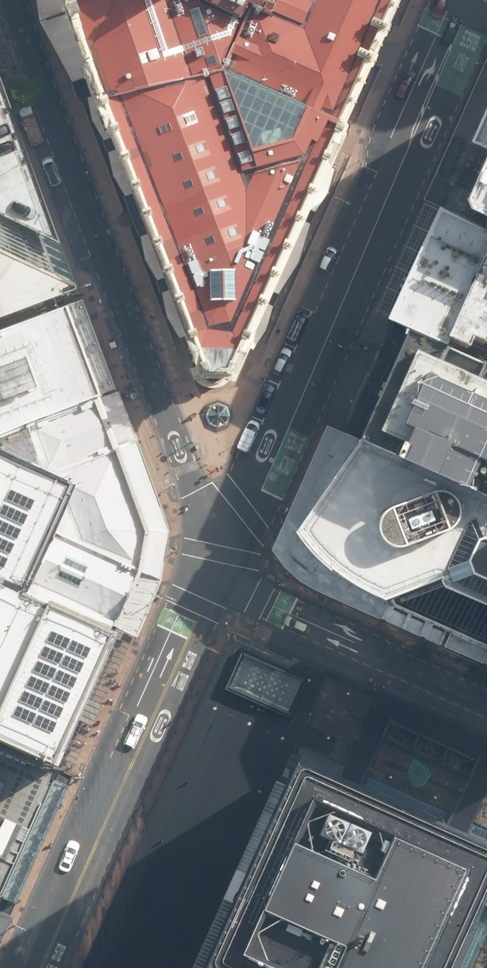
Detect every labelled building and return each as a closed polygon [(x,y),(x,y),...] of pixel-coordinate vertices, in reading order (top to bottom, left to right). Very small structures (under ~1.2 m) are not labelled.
[(40,22),(71,82),(77,101),(88,98),(92,120),(104,140),(109,153),(113,176),(125,196),(139,238),(145,260),(156,280),(162,294),(166,315),(178,337),(180,337),(182,336),(186,346),(198,374),(201,373),(203,377),(207,376),(214,380),(221,380),(227,379),(233,376),(236,377),(238,373),(241,374),(253,348),(258,338),(262,340),(275,320),(282,297),(287,284),(308,252),(319,214),(325,201),(336,184),(343,160),(339,158),(353,126),(348,124),(372,71),(375,65),(384,45),(393,23),(403,0),(36,0),(40,22)] [(79,290),(71,266),(61,238),(54,235),(0,71),(0,275),(5,288),(0,300),(0,319),(79,290)] [(443,201),(486,220),(486,95),(443,201)] [(443,201),(390,318),(486,360),(486,220),(443,201)] [(68,306),(0,331),(0,435),(102,398),(68,306)] [(408,326),(361,441),(486,494),(486,360),(408,326)] [(122,446),(102,398),(0,435),(0,447),(52,471),(122,446)] [(361,441),(335,430),(276,557),(486,650),(486,494),(361,441)] [(47,528),(146,572),(155,532),(122,446),(52,471),(70,479),(47,528)] [(56,772),(121,628),(22,584),(47,528),(70,479),(52,471),(0,447),(0,747),(56,772)] [(146,572),(47,528),(22,584),(121,628),(146,572)] [(328,672),(230,630),(219,655),(83,967),(486,967),(486,740),(328,672)] [(56,772),(0,747),(0,899),(13,905),(66,787),(52,781),(56,772)]
